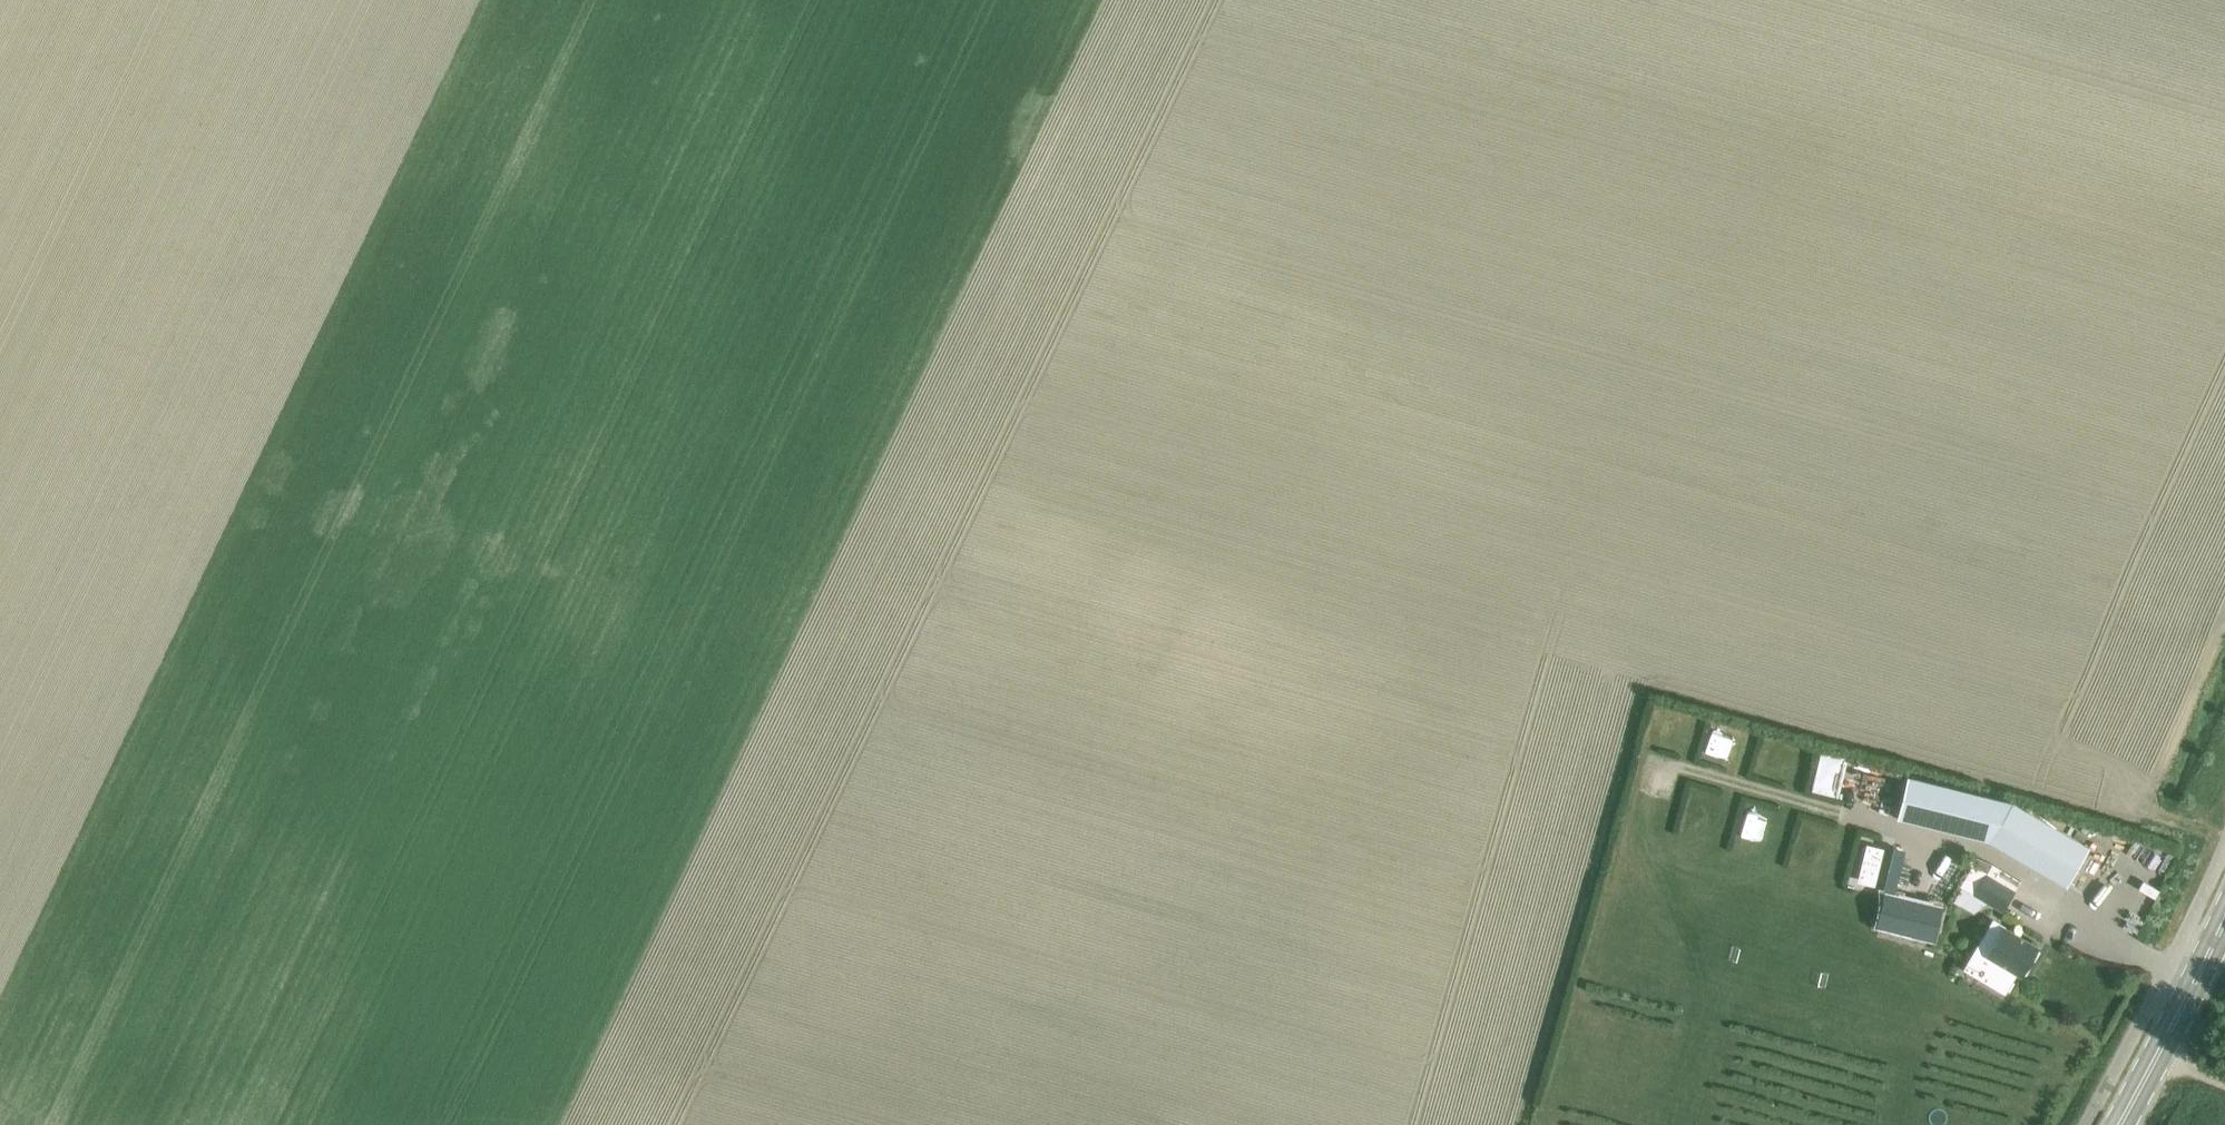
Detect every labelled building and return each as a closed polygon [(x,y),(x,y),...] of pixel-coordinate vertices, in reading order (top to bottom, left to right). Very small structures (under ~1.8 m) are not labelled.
[(1870,784),(1877,760),(1863,756),(1857,781),(1870,784)] [(1907,777),(1897,818),(1989,841),(2066,886),(2088,847),(2011,802),(1907,777)] [(1973,863),(1960,885),(1975,894),(2001,910),(2013,891),(2019,880),(1972,852),(1968,860),(1973,863)] [(1885,892),(1877,927),(1932,940),(1940,906),(1885,892)] [(1987,932),(1965,970),(2004,993),(2016,973),(2020,975),(2037,946),(1994,921),(1987,932)]
